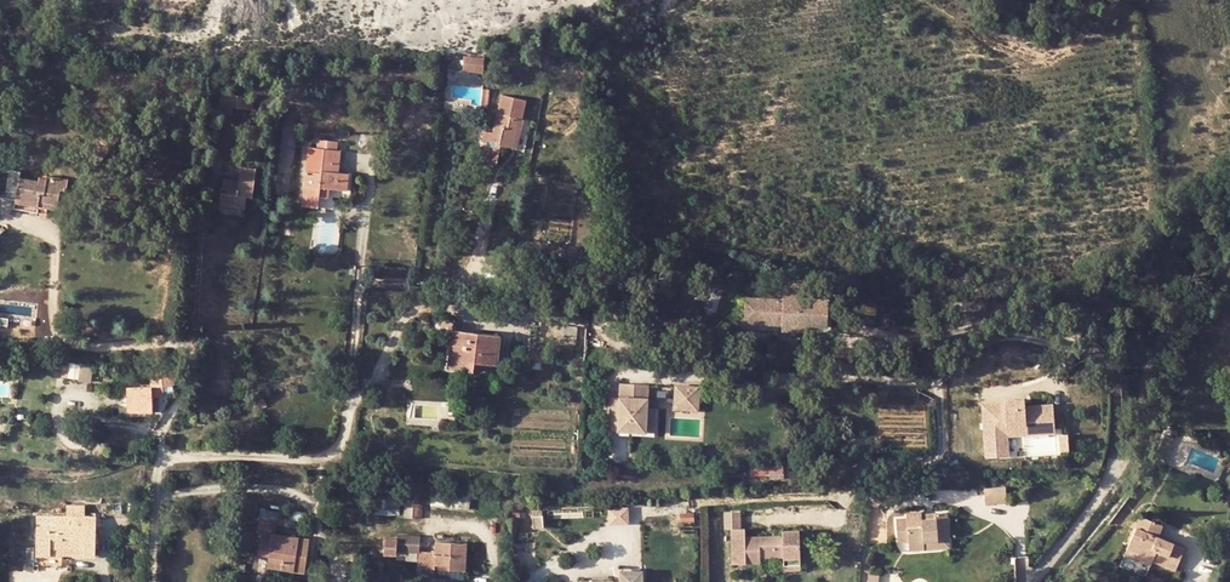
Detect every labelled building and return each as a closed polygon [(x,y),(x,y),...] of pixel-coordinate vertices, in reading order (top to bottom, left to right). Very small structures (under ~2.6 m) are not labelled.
[(463,55),(462,71),(483,73),(484,56),(463,55)] [(338,94),(337,76),(328,77),(328,94),(338,94)] [(482,88),(480,107),(487,107),(489,89),(482,88)] [(483,158),(482,161),(496,164),(500,145),(513,147),(518,128),(522,129),(524,119),(522,119),(527,99),(500,93),(492,132),(483,130),(481,141),(486,142),(485,146),(480,145),(478,157),(483,158)] [(238,94),(237,105),(252,107),(253,96),(238,94)] [(518,128),(513,147),(517,148),(522,129),(518,128)] [(86,144),(100,156),(106,149),(93,136),(86,144)] [(308,146),(302,197),(319,199),(319,196),(320,187),(329,188),(347,190),(349,173),(339,171),(341,150),(337,149),(338,141),(317,138),(316,147),(308,146)] [(223,177),(222,187),(221,187),(219,200),(236,203),(236,207),(245,209),(247,196),(253,197),(256,167),(241,165),(239,179),(223,177)] [(35,180),(4,174),(1,197),(14,199),(13,204),(39,207),(40,201),(58,203),(59,192),(66,193),(69,177),(47,174),(47,177),(36,176),(35,180)] [(320,187),(319,196),(328,197),(329,188),(320,187)] [(319,199),(302,197),(301,206),(318,207),(319,199)] [(303,207),(303,218),(317,219),(318,207),(303,207)] [(397,300),(397,291),(385,289),(384,299),(397,300)] [(781,329),(825,332),(827,300),(801,298),(801,290),(784,289),(783,303),(755,301),(753,318),(759,318),(758,327),(776,329),(776,326),(781,327),(781,329)] [(740,326),(758,327),(759,318),(753,318),(755,301),(742,300),(740,326)] [(451,331),(448,359),(472,361),(497,364),(500,336),(451,331)] [(472,361),(448,359),(447,369),(471,372),(472,361)] [(87,373),(88,365),(75,362),(74,370),(87,373)] [(150,382),(150,386),(152,398),(162,397),(160,384),(172,383),(170,368),(148,370),(150,382)] [(651,382),(623,382),(622,395),(621,429),(621,430),(657,430),(657,407),(651,407),(651,382)] [(153,410),(152,398),(150,386),(125,390),(129,416),(154,412),(153,410)] [(690,412),(692,390),(669,389),(670,412),(690,412)] [(612,429),(621,429),(622,395),(614,394),(612,429)] [(997,462),(1008,462),(1008,454),(1019,454),(1019,441),(1019,431),(1038,430),(1039,437),(1067,436),(1066,411),(1029,412),(1029,405),(1018,405),(1018,407),(996,408),(997,462)] [(1019,431),(1019,441),(1067,440),(1067,436),(1039,437),(1038,430),(1019,431)] [(1165,434),(1155,456),(1160,467),(1168,463),(1166,457),(1174,438),(1165,434)] [(1080,449),(1072,449),(1072,458),(1080,458),(1080,449)] [(796,477),(795,465),(752,467),(753,480),(796,477)] [(880,489),(881,500),(891,499),(890,489),(880,489)] [(1004,508),(1003,491),(987,492),(988,508),(1004,508)] [(375,514),(401,514),(401,493),(375,493),(375,514)] [(404,493),(403,517),(422,517),(423,493),(404,493)] [(39,519),(39,559),(98,560),(99,520),(88,520),(88,509),(69,509),(69,520),(39,519)] [(619,510),(608,510),(608,525),(619,525),(619,510)] [(724,511),(724,529),(731,529),(732,563),(760,563),(760,557),(783,556),(783,564),(800,564),(799,529),(781,530),(782,535),(745,536),(745,527),(740,527),(740,510),(724,511)] [(283,514),(264,512),(263,522),(278,523),(282,523),(283,514)] [(532,515),(533,528),(543,527),(543,514),(532,515)] [(1160,523),(1140,515),(1127,550),(1150,559),(1172,567),(1180,544),(1155,534),(1160,523)] [(908,555),(923,554),(923,548),(937,546),(936,540),(949,539),(947,516),(935,517),(935,524),(922,525),(921,517),(905,518),(905,524),(894,524),(895,546),(907,545),(908,555)] [(278,523),(263,522),(259,522),(258,558),(268,559),(267,571),(297,573),(298,562),(308,563),(310,539),(276,537),(278,523)] [(420,535),(397,534),(396,538),(384,538),(384,554),(396,554),(396,551),(418,552),(418,568),(435,568),(435,564),(448,564),(448,569),(466,570),(468,542),(434,541),(434,551),(419,551),(420,535)] [(923,554),(950,552),(949,539),(936,540),(937,546),(923,548),(923,554)] [(28,551),(28,568),(37,568),(36,550),(28,551)] [(1125,556),(1148,565),(1150,559),(1127,550),(1125,556)] [(297,573),(308,574),(308,563),(298,562),(297,573)] [(621,573),(622,581),(639,581),(639,573),(621,573)]
